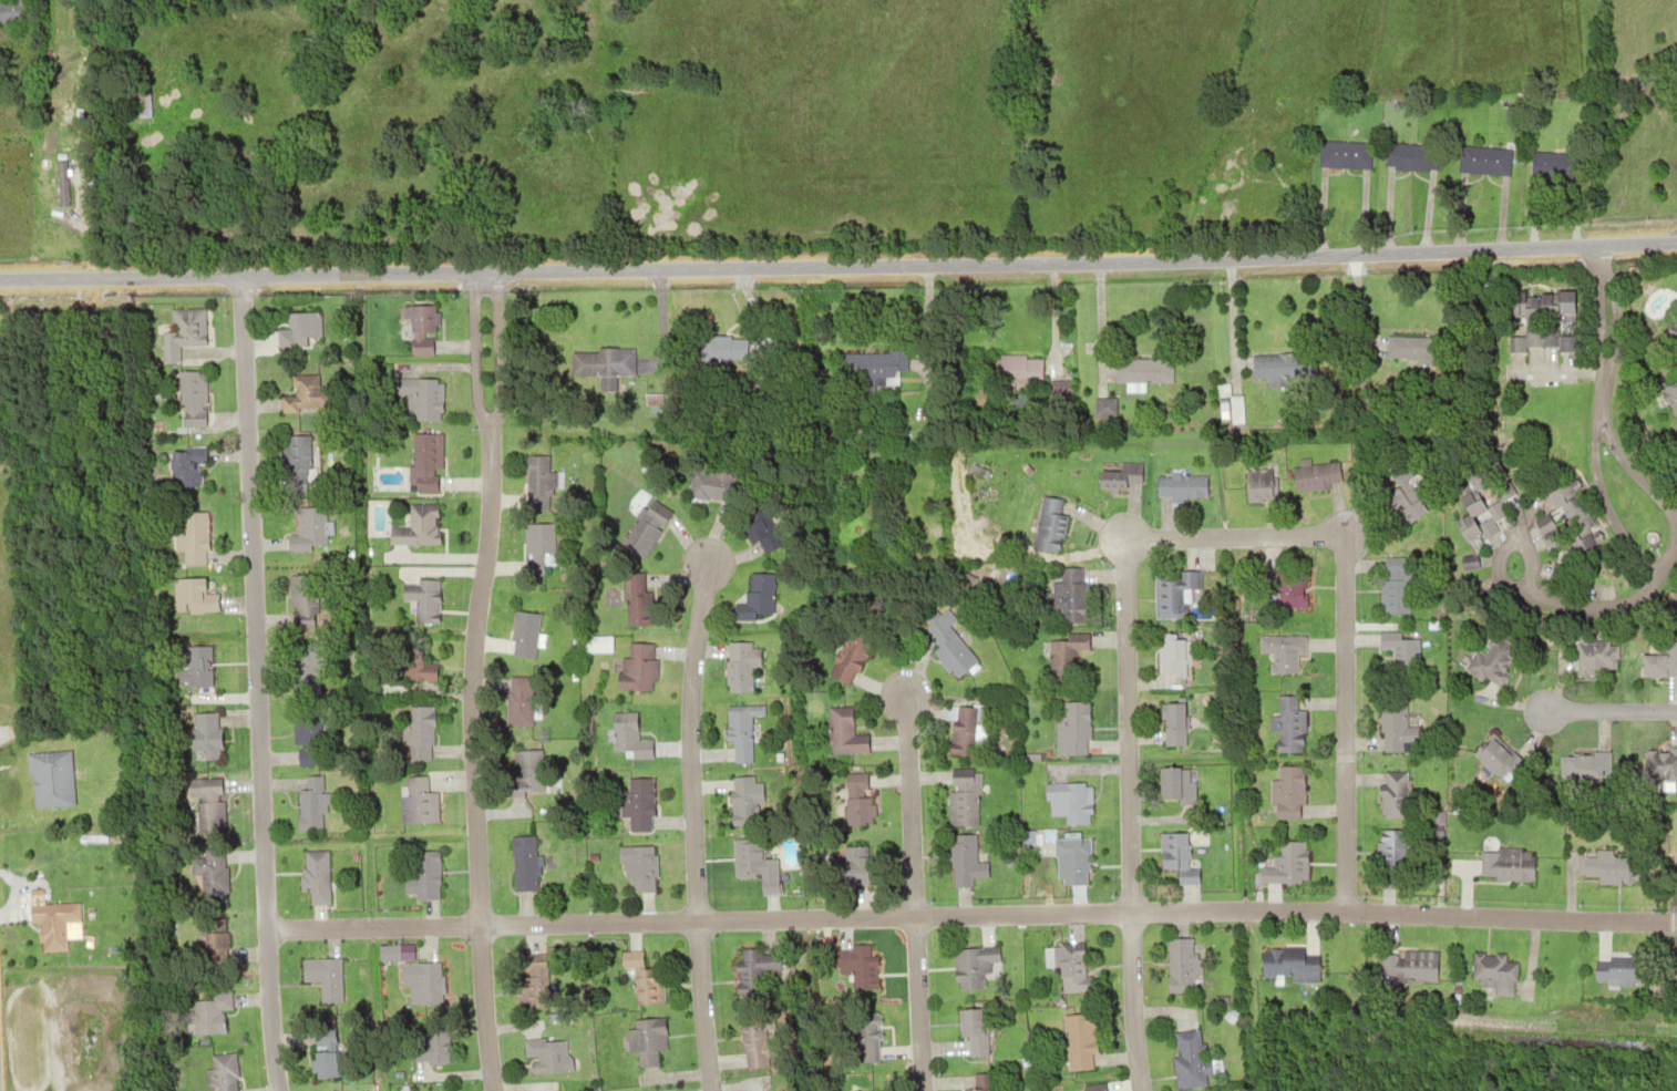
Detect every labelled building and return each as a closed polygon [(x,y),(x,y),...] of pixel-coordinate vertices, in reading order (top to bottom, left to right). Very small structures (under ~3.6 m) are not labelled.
[(20,18),(0,19),(0,0),(19,0),(20,18)] [(119,81),(144,80),(145,123),(120,123),(119,81)] [(1316,138),(1370,142),(1369,169),(1315,166),(1316,138)] [(1385,142),(1437,146),(1434,169),(1382,165),(1385,142)] [(1464,147),(1511,151),(1509,176),(1462,173),(1464,147)] [(1530,153),(1580,155),(1578,182),(1529,178),(1530,153)] [(1517,297),(1573,294),(1574,315),(1519,317),(1517,297)] [(1663,329),(1676,304),(1676,337),(1663,329)] [(412,356),(436,355),(435,306),(403,307),(403,320),(412,320),(412,356)] [(169,309),(204,310),(203,346),(169,344),(169,309)] [(287,315),(319,313),(320,346),(288,347),(287,315)] [(712,333),(752,338),(749,367),(710,362),(712,333)] [(1385,336),(1451,337),(1451,368),(1383,367),(1385,336)] [(1508,339),(1571,337),(1572,370),(1509,371),(1508,339)] [(574,353),(630,349),(632,374),(575,379),(574,353)] [(846,351),(906,350),(907,383),(847,385),(846,351)] [(1253,354),(1310,354),(1310,383),(1253,383),(1253,354)] [(981,357),(1040,357),(1040,388),(981,388),(981,357)] [(1119,358),(1175,360),(1174,383),(1118,381),(1119,358)] [(178,372),(205,371),(207,418),(181,420),(178,372)] [(289,375),(318,374),(318,413),(290,414),(289,375)] [(409,379),(408,422),(442,423),(443,380),(409,379)] [(1665,385),(1676,380),(1676,413),(1665,385)] [(1114,399),(1094,399),(1094,417),(1114,417),(1114,399)] [(441,435),(410,434),(410,492),(441,492),(441,435)] [(282,438),(309,436),(310,484),(284,485),(282,438)] [(174,445),(204,445),(204,465),(174,465),(174,445)] [(1461,463),(1493,447),(1504,470),(1472,486),(1461,463)] [(524,454),(547,454),(548,502),(525,503),(524,454)] [(1299,465),(1339,462),(1341,482),(1302,486),(1299,465)] [(1101,466),(1140,469),(1140,491),(1100,490),(1101,466)] [(692,467),(739,477),(732,504),(687,494),(692,467)] [(1158,473),(1206,472),(1207,498),(1159,500),(1158,473)] [(1246,475),(1246,502),(1274,502),(1274,475),(1246,475)] [(1410,485),(1428,511),(1408,524),(1390,497),(1410,485)] [(1459,500),(1474,492),(1483,510),(1468,517),(1459,500)] [(1042,497),(1070,505),(1061,542),(1032,535),(1042,497)] [(1537,521),(1577,498),(1595,532),(1554,553),(1537,521)] [(1486,508),(1499,502),(1505,515),(1494,522),(1486,508)] [(439,546),(439,505),(408,505),(408,529),(390,529),(390,546),(439,546)] [(296,506),(322,506),(323,550),(297,552),(296,506)] [(646,506),(667,521),(644,558),(621,544),(646,506)] [(177,514),(200,513),(203,562),(179,563),(177,514)] [(764,513),(782,543),(763,555),(744,525),(764,513)] [(1452,522),(1463,515),(1474,532),(1463,538),(1452,522)] [(1478,526),(1490,521),(1496,534),(1484,539),(1478,526)] [(523,524),(549,523),(551,562),(524,562),(523,524)] [(1380,563),(1412,562),(1413,608),(1381,609),(1380,563)] [(1058,572),(1087,570),(1088,619),(1059,620),(1058,572)] [(748,575),(773,575),(774,611),(749,611),(748,575)] [(1152,576),(1182,575),(1183,618),(1153,619),(1152,576)] [(286,577),(313,577),(315,622),(287,622),(286,577)] [(175,580),(199,578),(202,610),(177,613),(175,580)] [(621,580),(645,579),(647,624),(624,625),(621,580)] [(438,623),(438,580),(414,580),(414,589),(404,589),(404,600),(414,600),(414,623),(438,623)] [(1278,586),(1305,587),(1304,610),(1277,609),(1278,586)] [(513,611),(535,614),(529,657),(507,655),(513,611)] [(943,621),(976,660),(954,678),(922,639),(943,621)] [(847,630),(872,640),(854,685),(829,675),(847,630)] [(1381,631),(1418,631),(1418,673),(1381,673),(1381,631)] [(584,636),(610,637),(609,656),(583,653),(584,636)] [(1158,637),(1186,637),(1187,673),(1159,673),(1158,637)] [(1490,638),(1520,656),(1500,689),(1470,671),(1490,638)] [(1049,641),(1077,642),(1074,682),(1047,680),(1049,641)] [(291,645),(315,644),(318,691),(294,692),(291,645)] [(626,644),(652,645),(650,689),(624,688),(626,644)] [(724,644),(751,644),(751,689),(724,689),(724,644)] [(1576,646),(1618,646),(1618,672),(1576,672),(1576,646)] [(182,648),(207,648),(208,688),(183,688),(182,648)] [(1278,650),(1298,651),(1297,675),(1277,673),(1278,650)] [(435,668),(422,668),(422,652),(404,652),(404,681),(435,681),(435,668)] [(1643,655),(1676,655),(1676,677),(1643,677),(1643,655)] [(507,678),(529,678),(531,727),(508,727),(507,678)] [(1276,698),(1305,699),(1303,753),(1274,751),(1276,698)] [(1062,704),(1089,703),(1090,749),(1063,750),(1062,704)] [(1381,706),(1417,703),(1420,749),(1383,751),(1381,706)] [(433,706),(404,706),(404,759),(433,759),(433,706)] [(726,708),(749,706),(752,758),(729,759),(726,708)] [(1161,707),(1187,706),(1189,741),(1162,742),(1161,707)] [(955,707),(978,710),(974,754),(950,752),(955,707)] [(829,709),(855,708),(856,752),(830,753),(829,709)] [(614,711),(641,712),(640,748),(613,748),(614,711)] [(192,713),(213,712),(215,758),(194,759),(192,713)] [(290,714),(312,712),(318,761),(295,763),(290,714)] [(1492,738),(1523,760),(1505,784),(1474,762),(1492,738)] [(1648,749),(1676,748),(1676,781),(1650,783),(1648,749)] [(518,750),(541,749),(542,789),(519,790),(518,750)] [(24,753),(63,750),(70,805),(30,810),(24,753)] [(1571,751),(1606,751),(1606,784),(1571,784),(1571,751)] [(1161,768),(1190,768),(1190,801),(1161,801),(1161,768)] [(1272,769),(1300,769),(1300,811),(1272,811),(1272,769)] [(946,772),(973,771),(975,823),(948,824),(946,772)] [(1380,772),(1409,772),(1410,819),(1381,820),(1380,772)] [(436,792),(425,792),(425,776),(405,776),(405,788),(399,788),(399,823),(437,823),(436,792)] [(728,778),(753,776),(755,823),(730,824),(728,778)] [(296,778),(321,778),(321,831),(296,831),(296,778)] [(625,780),(648,779),(649,828),(626,828),(625,780)] [(846,782),(872,782),(872,822),(846,822),(846,782)] [(1060,783),(1088,782),(1090,820),(1063,821),(1060,783)] [(198,783),(222,783),(220,834),(197,833),(198,783)] [(1382,831),(1403,831),(1402,872),(1381,871),(1382,831)] [(948,833),(975,832),(979,886),(951,887),(948,833)] [(1159,832),(1189,832),(1190,866),(1160,866),(1159,832)] [(511,836),(532,836),(533,888),(512,888),(511,836)] [(1056,836),(1090,836),(1089,882),(1054,881),(1056,836)] [(732,840),(763,838),(765,875),(734,877),(732,840)] [(1276,843),(1309,844),(1308,882),(1274,881),(1276,843)] [(616,845),(655,845),(655,875),(616,875),(616,845)] [(841,847),(872,846),(872,886),(842,886),(841,847)] [(198,848),(220,847),(223,897),(202,898),(198,848)] [(1482,848),(1532,851),(1531,879),(1481,877),(1482,848)] [(1586,850),(1635,851),(1634,881),(1585,878),(1586,850)] [(303,852),(325,852),(326,907),(305,908),(303,852)] [(414,852),(435,852),(434,897),(413,897),(414,852)] [(1177,885),(1177,868),(1198,868),(1197,886),(1177,885)] [(34,903),(62,902),(64,950),(38,953),(34,903)] [(203,930),(224,929),(225,955),(204,956),(203,930)] [(1166,941),(1190,940),(1191,989),(1169,990),(1166,941)] [(1058,945),(1083,944),(1086,989),(1060,990),(1058,945)] [(850,946),(870,945),(871,986),(851,987),(850,946)] [(1263,946),(1317,948),(1316,979),(1262,977),(1263,946)] [(739,950),(764,948),(767,990),(741,992),(739,950)] [(951,950),(979,948),(982,985),(955,987),(951,950)] [(1403,953),(1440,954),(1439,980),(1402,979),(1403,953)] [(1474,954),(1519,957),(1515,988),(1471,985),(1474,954)] [(1594,956),(1644,956),(1644,981),(1594,981),(1594,956)] [(313,958),(338,957),(339,1002),(315,1002),(313,958)] [(629,960),(657,959),(659,1002),(631,1003),(629,960)] [(416,964),(438,961),(441,1001),(420,1003),(416,964)] [(522,965),(545,964),(546,1005),(523,1006),(522,965)] [(192,1001),(222,1000),(223,1033),(193,1035),(192,1001)] [(852,1007),(873,1007),(873,1059),(852,1059),(852,1007)] [(961,1010),(986,1009),(989,1052),(965,1054),(961,1010)] [(1062,1019),(1091,1017),(1094,1067),(1064,1068),(1062,1019)] [(630,1021),(650,1019),(654,1061),(635,1063),(630,1021)] [(422,1022),(444,1021),(447,1063),(426,1064),(422,1022)] [(739,1026),(764,1022),(769,1064),(743,1067),(739,1026)] [(1173,1035),(1198,1030),(1206,1083),(1180,1087),(1173,1035)] [(521,1040),(558,1038),(559,1073),(523,1075),(521,1040)] [(311,1041),(332,1040),(333,1074),(313,1075),(311,1041)] [(230,1056),(234,1090),(212,1090),(208,1058),(230,1056)] [(988,1073),(990,1090),(965,1090),(964,1075),(988,1073)] [(871,1077),(873,1090),(849,1090),(847,1079),(871,1077)]
